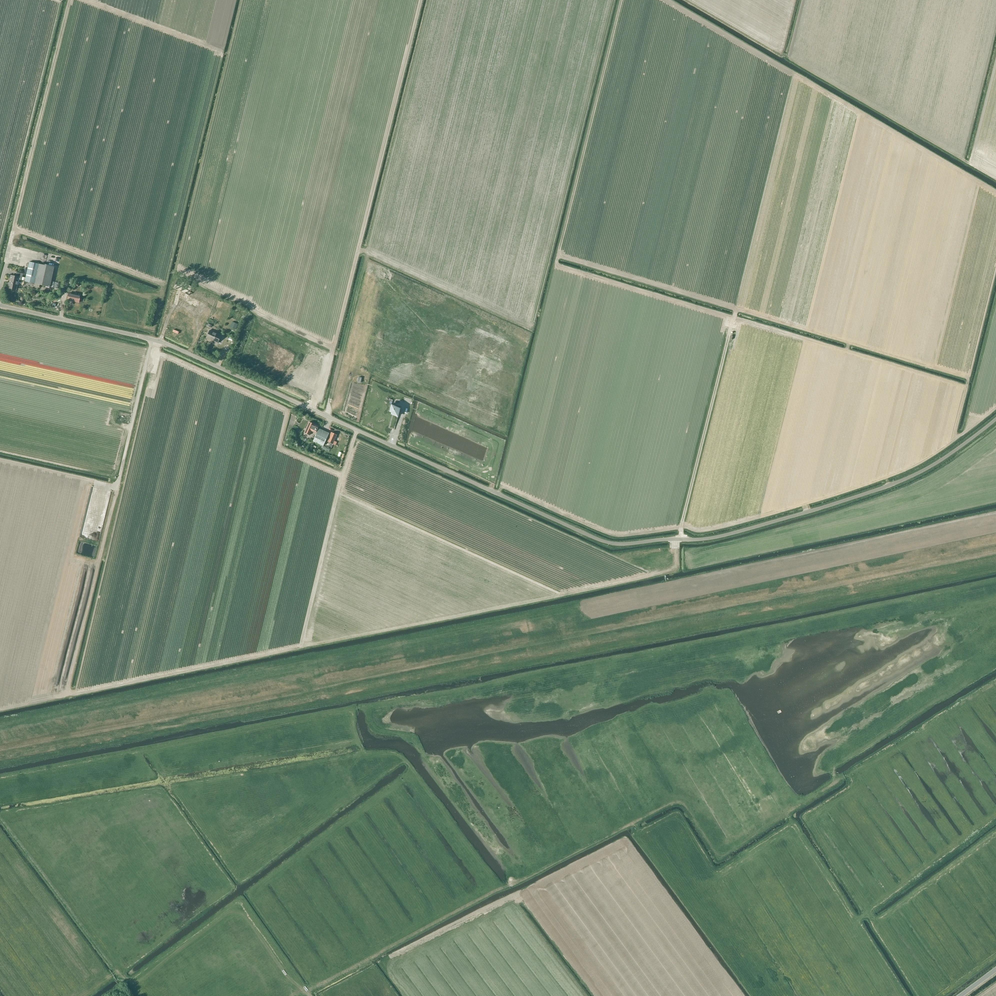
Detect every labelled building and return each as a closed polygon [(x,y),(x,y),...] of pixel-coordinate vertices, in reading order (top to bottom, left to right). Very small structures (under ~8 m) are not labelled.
[(55,267),(29,262),(25,281),(50,287),(55,267)] [(19,280),(22,280),(23,274),(17,272),(16,276),(11,275),(8,288),(16,290),(19,280)] [(79,303),(81,295),(69,292),(68,300),(79,303)] [(217,343),(221,335),(210,330),(206,339),(212,342),(213,341),(217,343)] [(389,412),(398,416),(400,408),(391,404),(389,412)] [(316,433),(319,426),(314,424),(309,422),(308,425),(307,424),(305,428),(306,428),(304,432),(310,435),(312,431),(316,433)] [(323,446),(329,433),(319,428),(313,441),(323,446)] [(333,444),(337,435),(332,432),(327,441),(327,442),(332,444),(333,444)]
